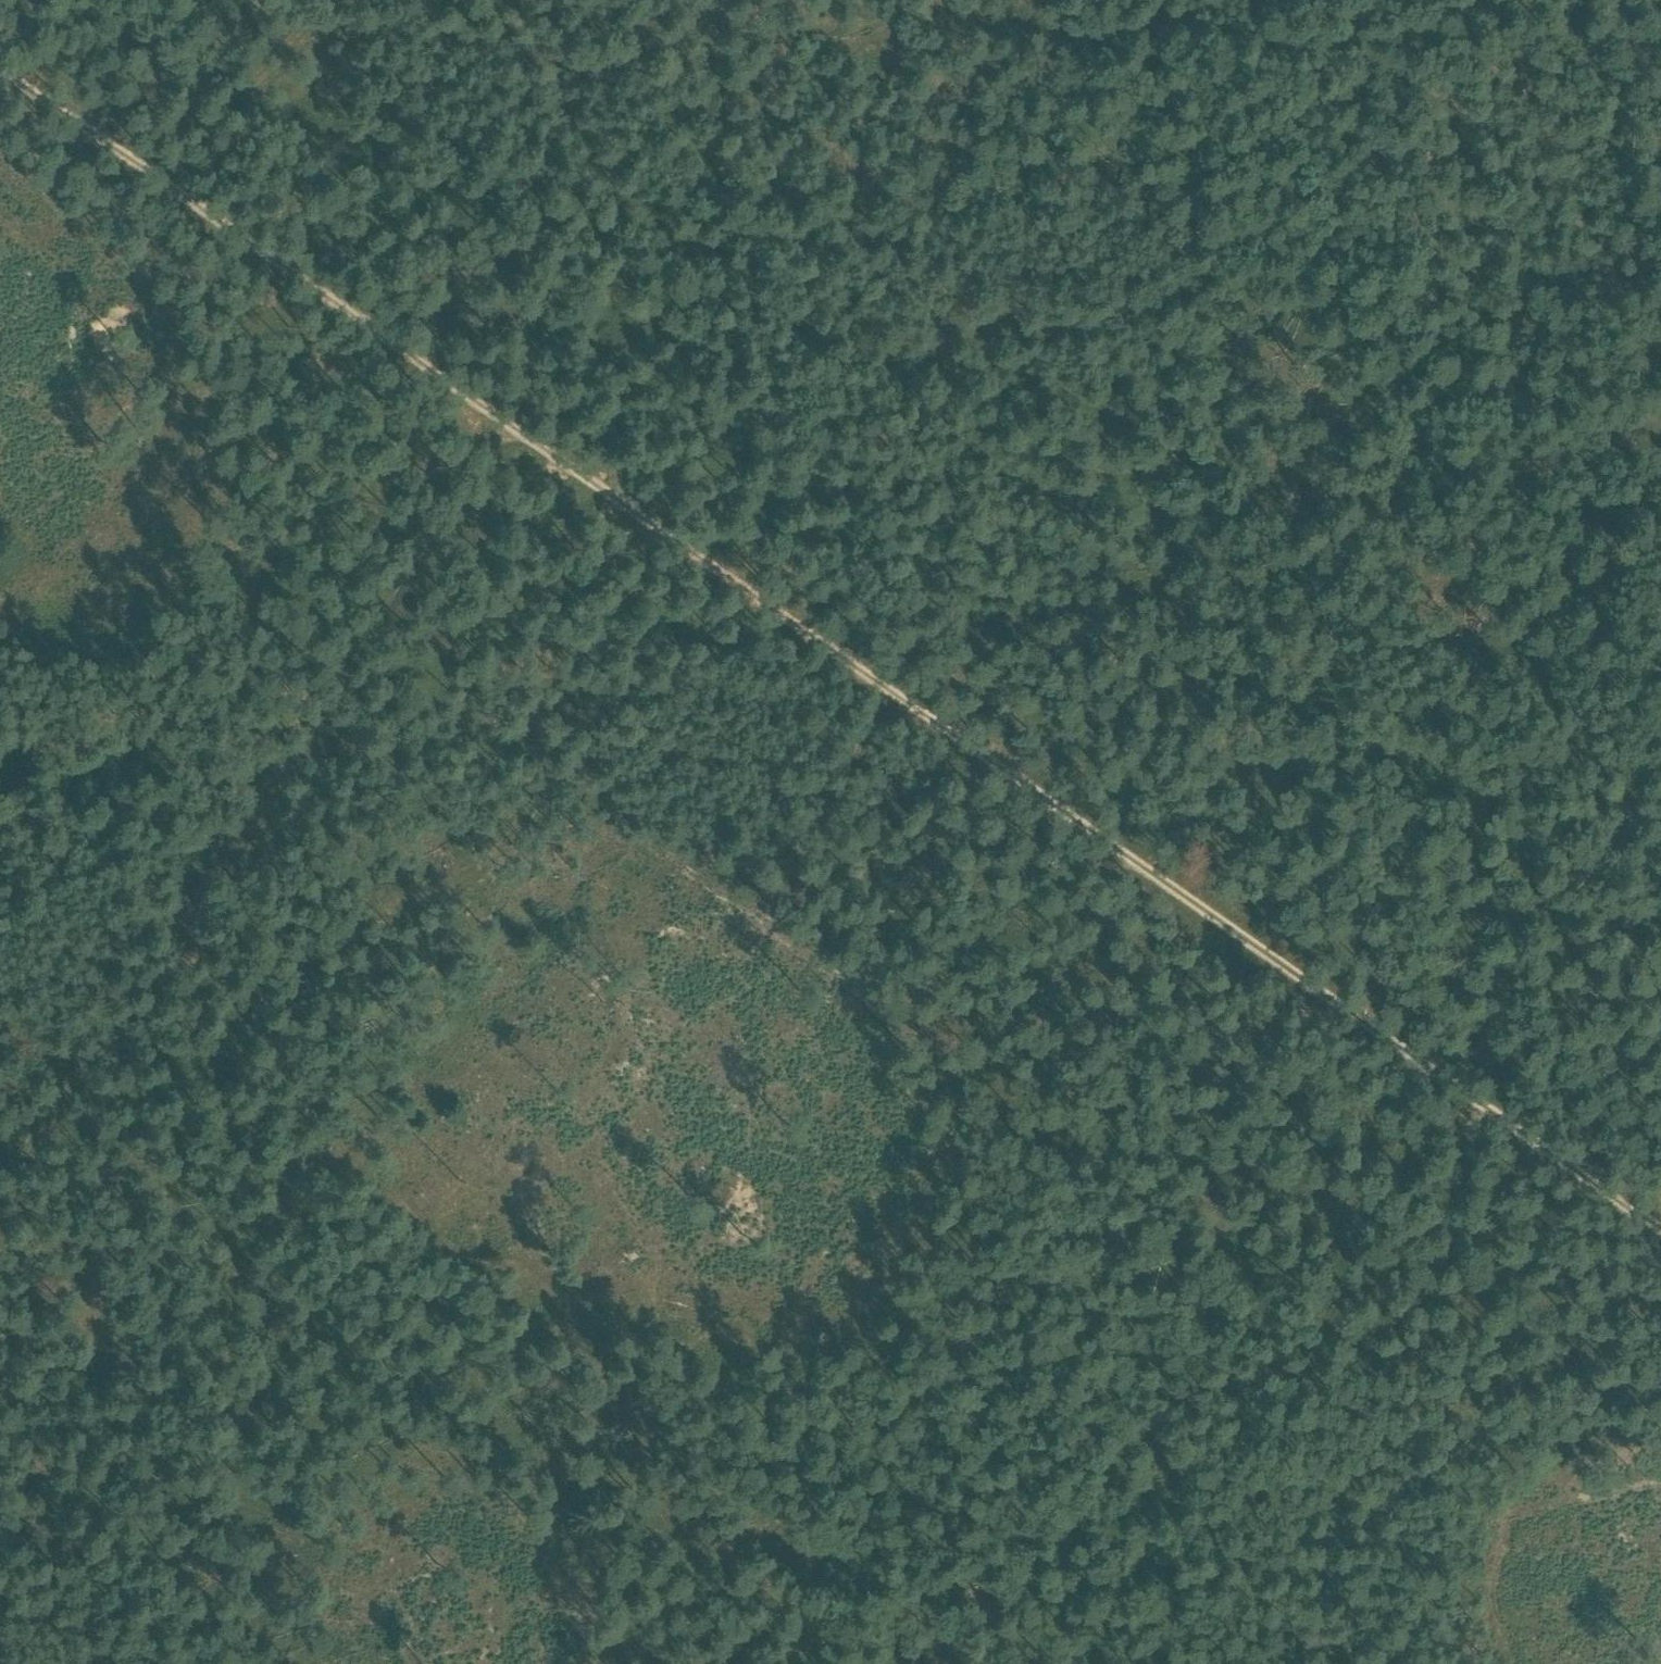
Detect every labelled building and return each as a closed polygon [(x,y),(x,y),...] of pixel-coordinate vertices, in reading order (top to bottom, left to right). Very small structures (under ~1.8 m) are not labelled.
[(1181,924),(1190,921),(1185,901),(1175,904),(1181,924)]
